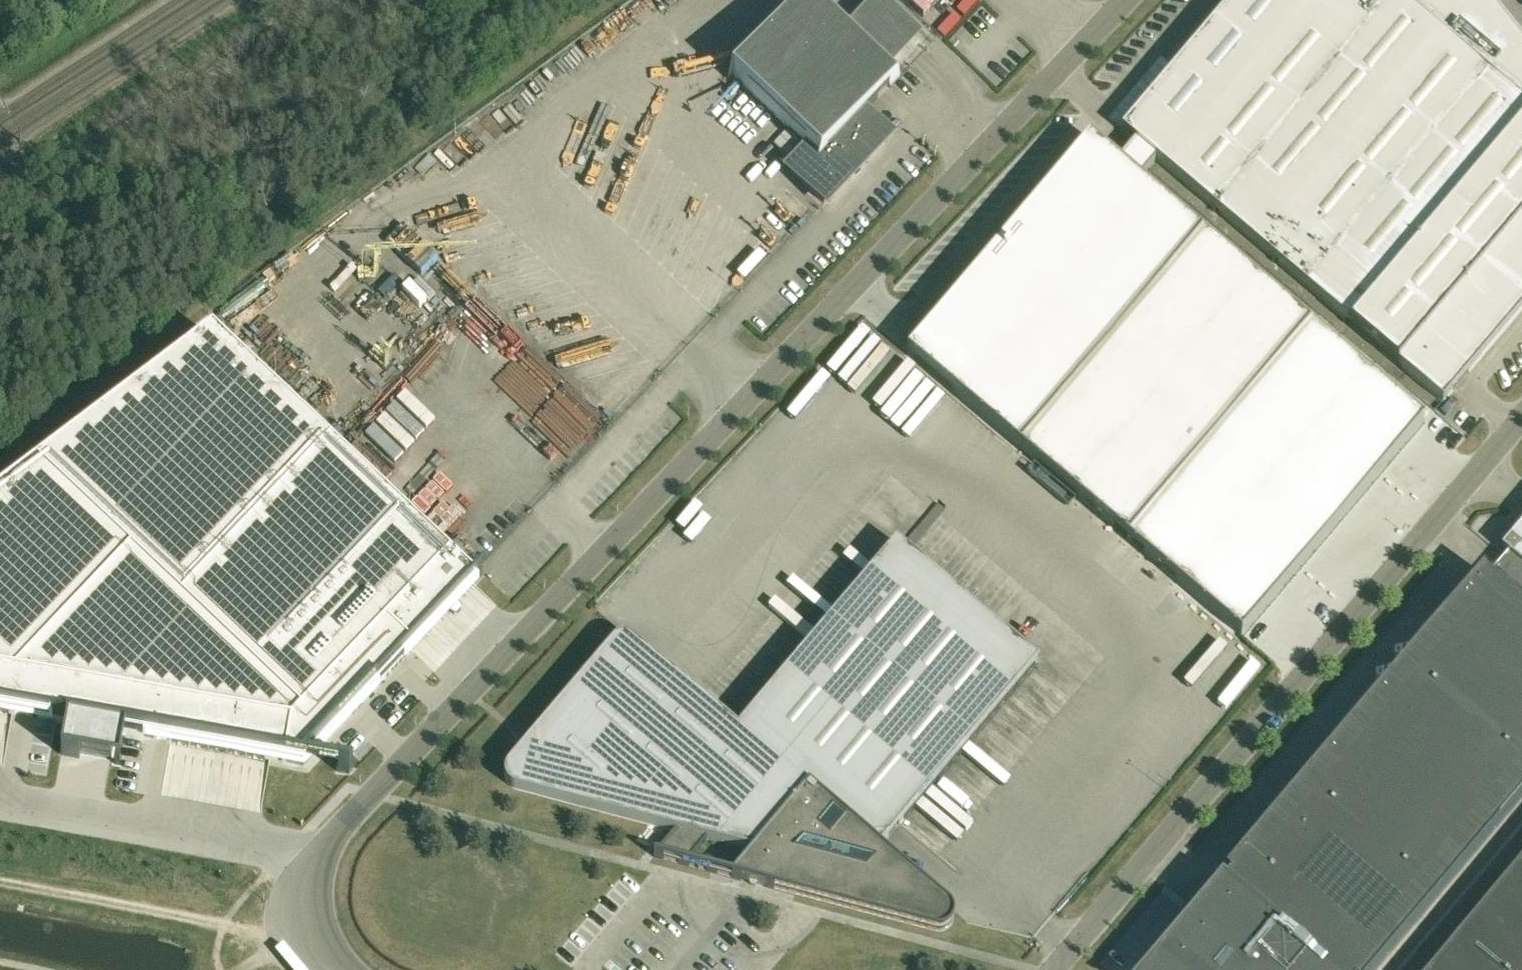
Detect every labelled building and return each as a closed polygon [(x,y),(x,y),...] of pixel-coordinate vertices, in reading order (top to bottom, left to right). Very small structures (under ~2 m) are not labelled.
[(815,0),(801,0),(731,74),(811,149),(791,171),(824,203),(888,136),(864,113),(897,78),(815,0)] [(900,24),(922,46),(936,32),(945,42),(974,14),(961,0),(951,0),(947,3),(944,0),(925,0),(900,24)] [(1442,402),(1521,309),(1521,42),(1489,0),(1389,0),(1357,39),(1311,0),(1167,168),(1275,260),(1385,354),(1442,402)] [(1020,448),(1202,233),(1139,179),(1156,159),(1135,141),(1118,161),(1089,137),(907,351),(907,352),(1020,448)] [(1202,233),(1020,448),(1130,539),(1312,325),(1202,233)] [(0,496),(0,710),(303,765),(412,649),(471,587),(482,575),(480,573),(472,582),(213,336),(0,496)] [(1505,551),(1521,565),(1521,531),(1505,551)] [(952,909),(951,908),(949,906),(903,867),(902,869),(879,863),(883,851),(879,848),(962,751),(1038,662),(896,542),(738,728),(635,642),(633,639),(631,638),(629,637),(626,637),(624,636),(621,637),(619,637),(617,638),(615,639),(613,641),(507,766),(506,768),(505,770),(504,773),(504,775),(505,778),(505,780),(507,782),(508,784),(510,786),(512,787),(514,788),(675,831),(654,857),(749,882),(750,884),(750,885),(751,886),(753,886),(754,886),(755,886),(756,885),(757,884),(935,932),(938,932),(940,932),(943,931),(945,930),(947,929),(949,928),(951,926),(952,924),(953,921),(954,919),(954,916),(954,914),(953,911),(952,909)] [(1521,797),(1521,606),(1482,572),(1440,621),(1389,683),(1311,774),(1259,835),(1225,875),(1229,879),(1225,884),(1221,880),(1195,911),(1199,915),(1153,969),(1376,969),(1521,797)] [(1433,969),(1521,969),(1521,863),(1433,969)] [(667,925),(677,914),(666,903),(655,913),(667,925)]
